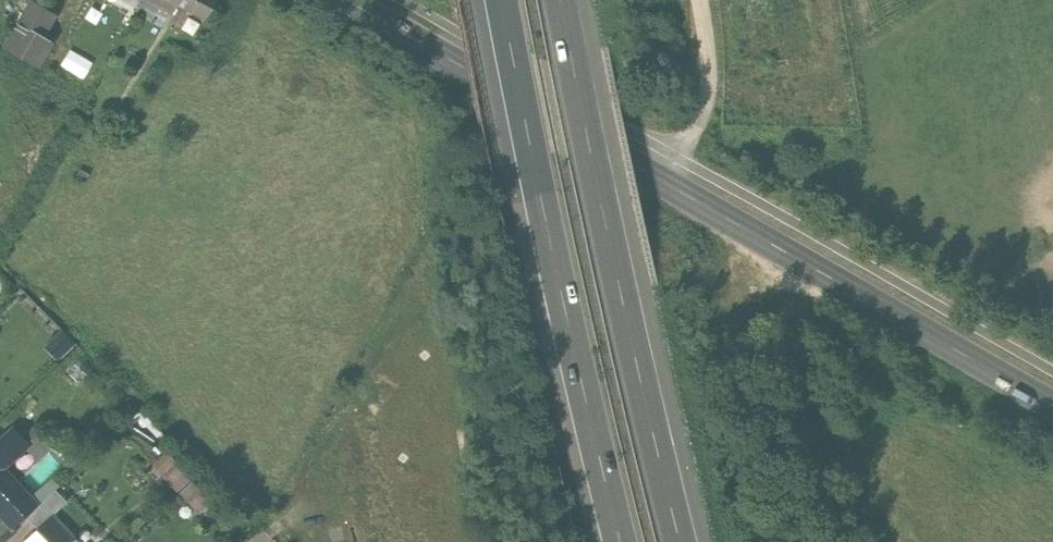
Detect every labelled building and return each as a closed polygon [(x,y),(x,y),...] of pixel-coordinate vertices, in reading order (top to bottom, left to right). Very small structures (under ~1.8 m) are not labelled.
[(176,1),(177,0),(150,0),(171,11),(176,1)] [(176,1),(204,16),(213,0),(177,0),(176,1)] [(29,1),(16,23),(40,37),(53,14),(29,1)] [(62,6),(56,18),(69,25),(75,13),(62,6)] [(49,42),(40,37),(16,23),(3,47),(35,66),(49,42)] [(80,168),(75,176),(83,181),(88,173),(80,168)] [(45,347),(57,359),(73,343),(61,331),(45,347)] [(37,505),(30,497),(1,467),(24,446),(27,443),(12,427),(0,437),(0,517),(11,529),(37,505)] [(27,443),(24,446),(37,461),(51,448),(37,433),(27,443)] [(153,466),(177,491),(191,478),(167,453),(153,466)] [(322,457),(309,461),(314,476),(327,472),(322,457)] [(30,497),(37,505),(58,484),(51,477),(30,497)] [(212,503),(193,483),(180,495),(199,515),(212,503)] [(51,521),(29,541),(72,541),(51,521)]
